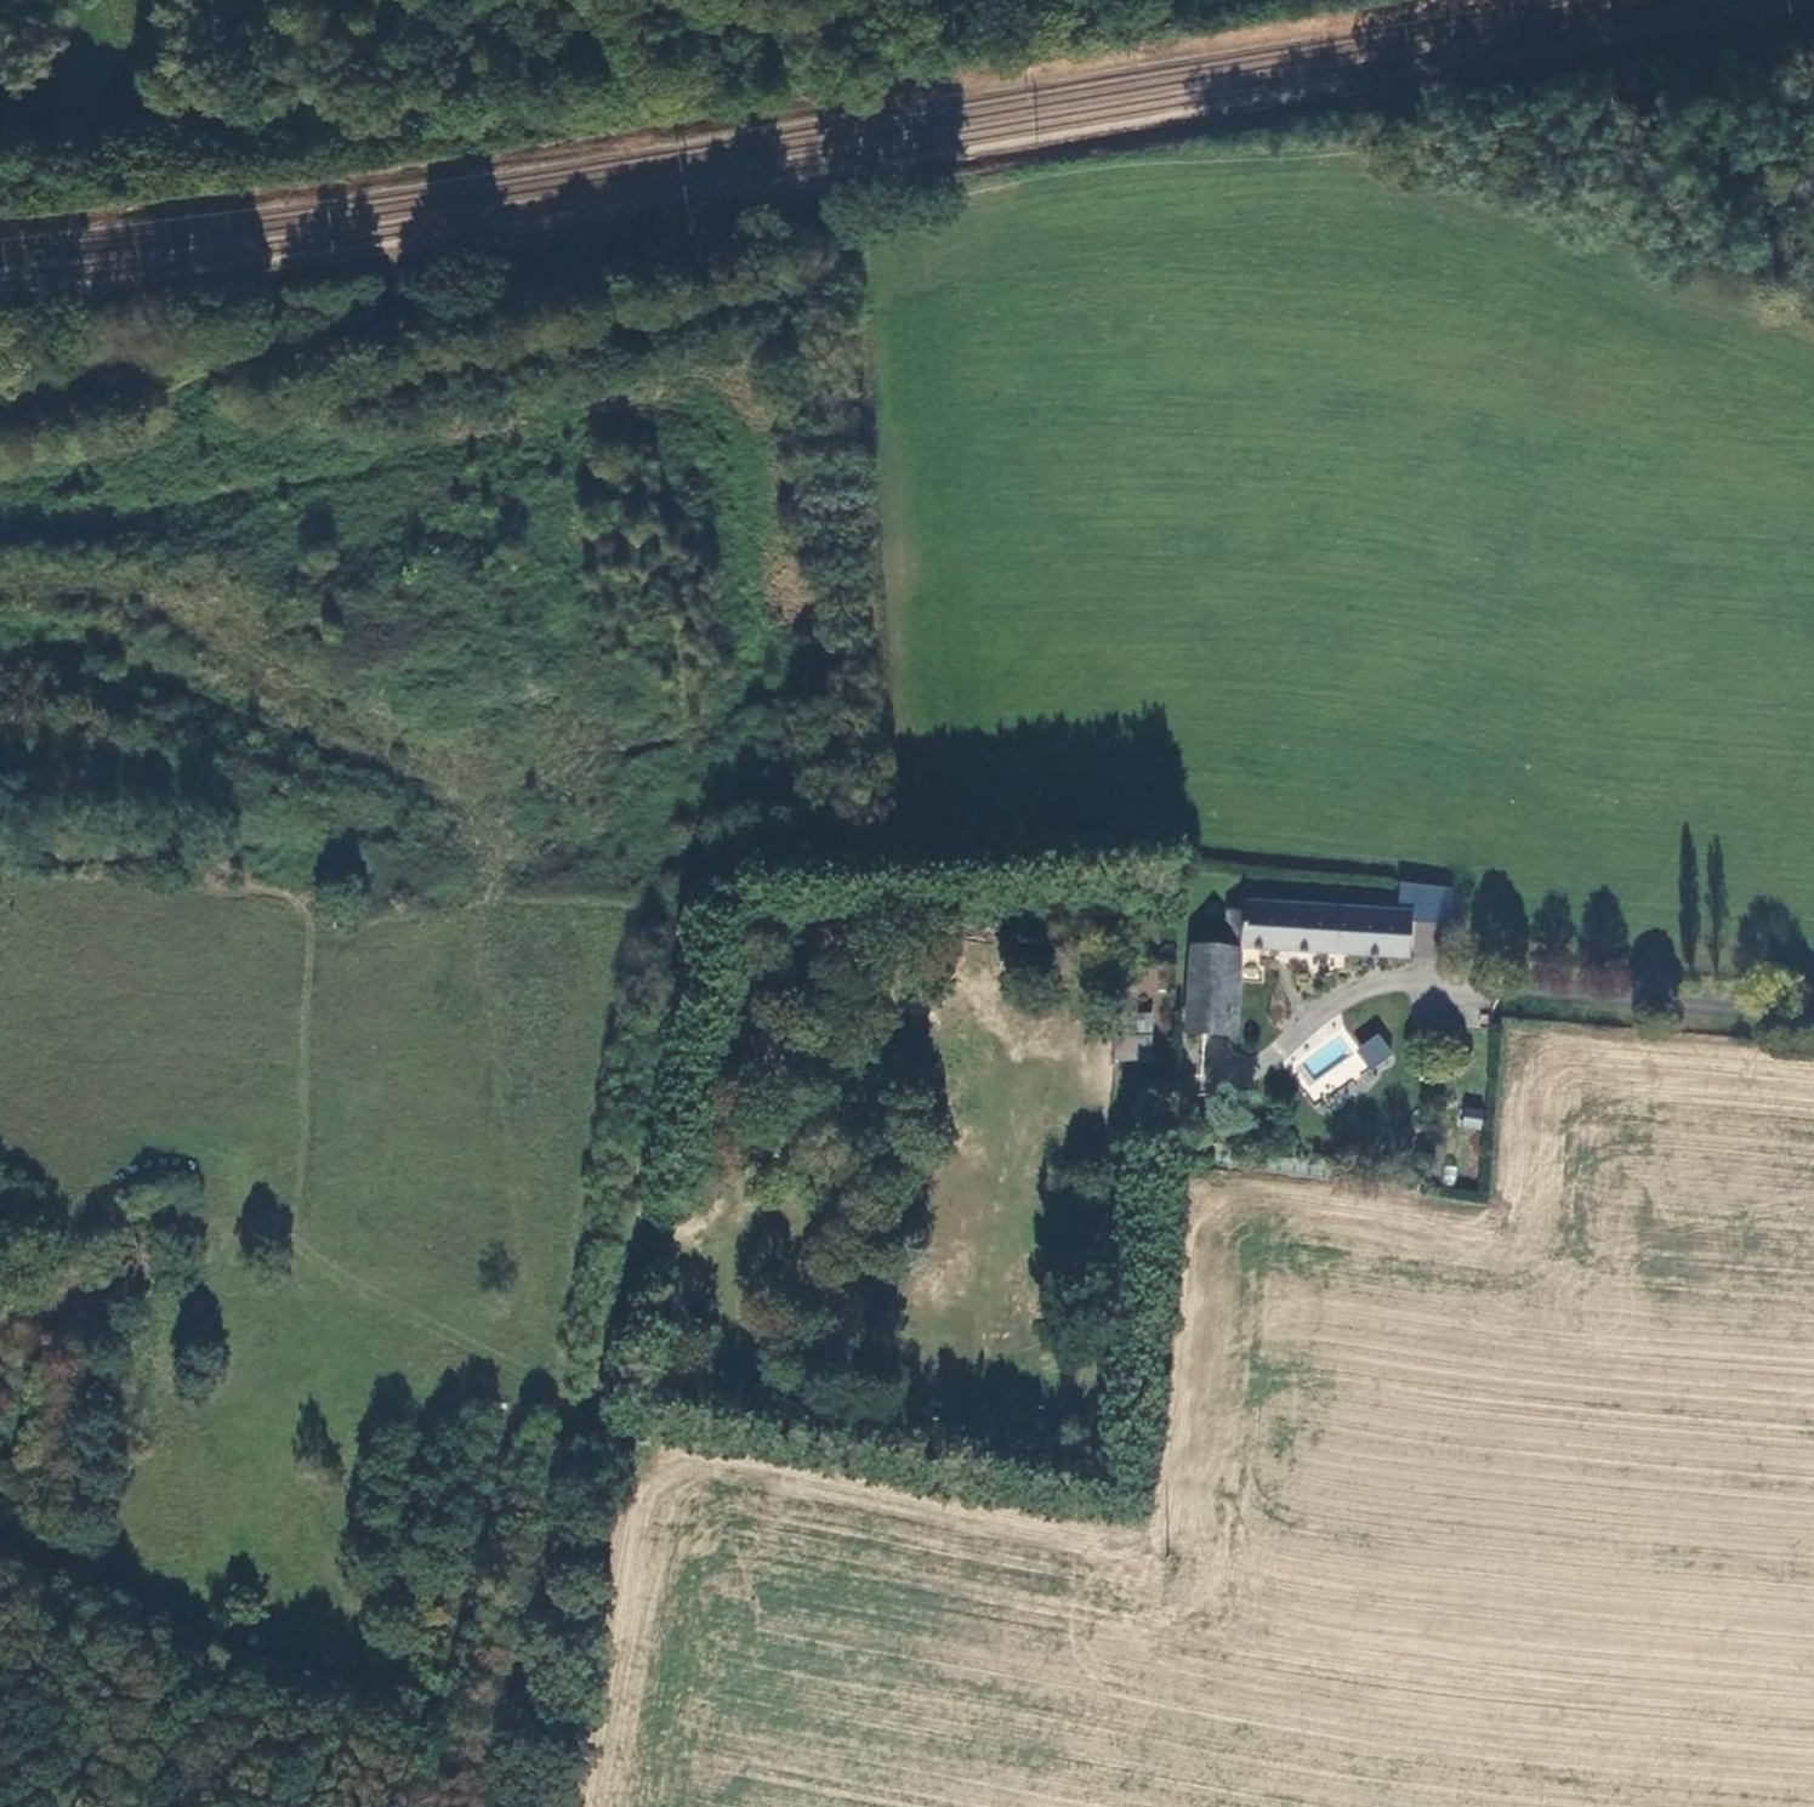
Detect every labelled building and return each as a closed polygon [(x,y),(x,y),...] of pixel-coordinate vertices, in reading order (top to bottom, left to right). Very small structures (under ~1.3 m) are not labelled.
[(1412,955),(1415,911),(1242,894),(1240,904),(1230,904),(1227,939),(1412,955)] [(1217,949),(1193,948),(1187,1034),(1233,1037),(1237,992),(1215,991),(1217,949)] [(1215,991),(1237,992),(1240,951),(1217,949),(1215,991)] [(1377,1032),(1355,1048),(1370,1068),(1392,1051),(1377,1032)] [(1120,1058),(1143,1059),(1144,1036),(1121,1036),(1120,1058)] [(1460,1127),(1480,1130),(1483,1111),(1464,1108),(1460,1127)]
